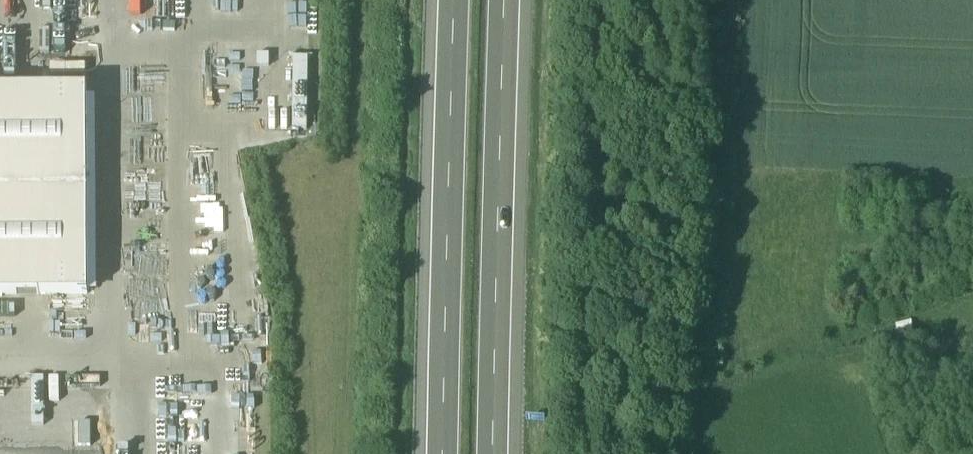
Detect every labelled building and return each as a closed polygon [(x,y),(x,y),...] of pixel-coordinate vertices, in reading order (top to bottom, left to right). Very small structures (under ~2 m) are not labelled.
[(81,291),(79,95),(0,96),(0,292),(81,291)]
